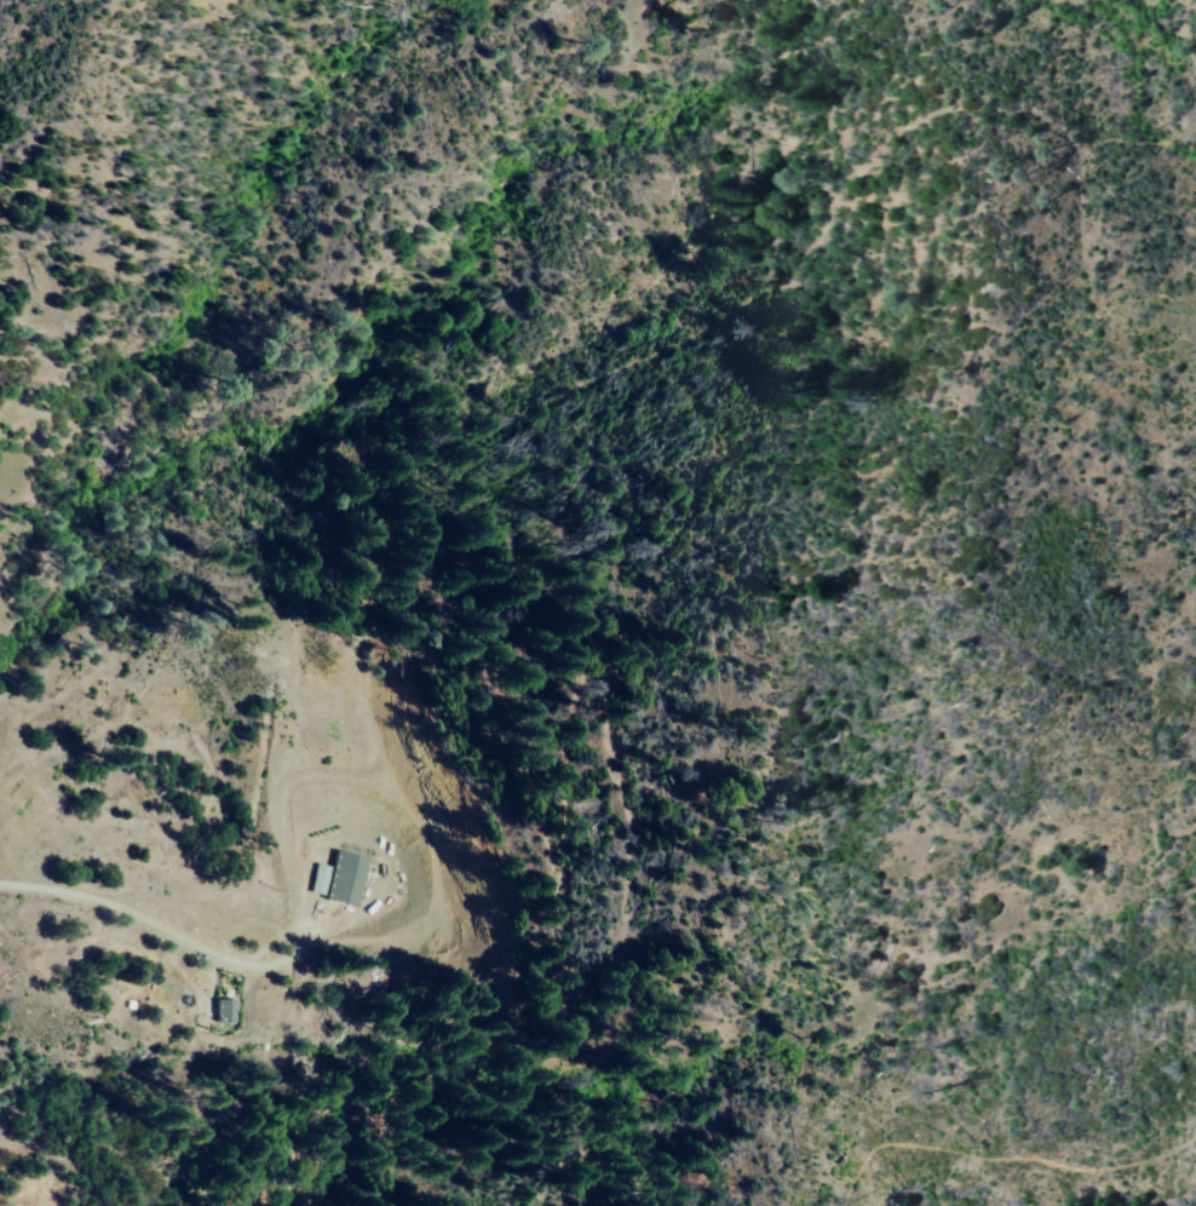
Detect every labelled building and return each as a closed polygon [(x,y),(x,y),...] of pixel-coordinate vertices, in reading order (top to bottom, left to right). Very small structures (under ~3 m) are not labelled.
[(306,895),(355,906),(366,858),(332,851),(329,867),(313,864),(306,895)] [(229,1022),(230,1000),(212,999),(211,1022),(229,1022)]
